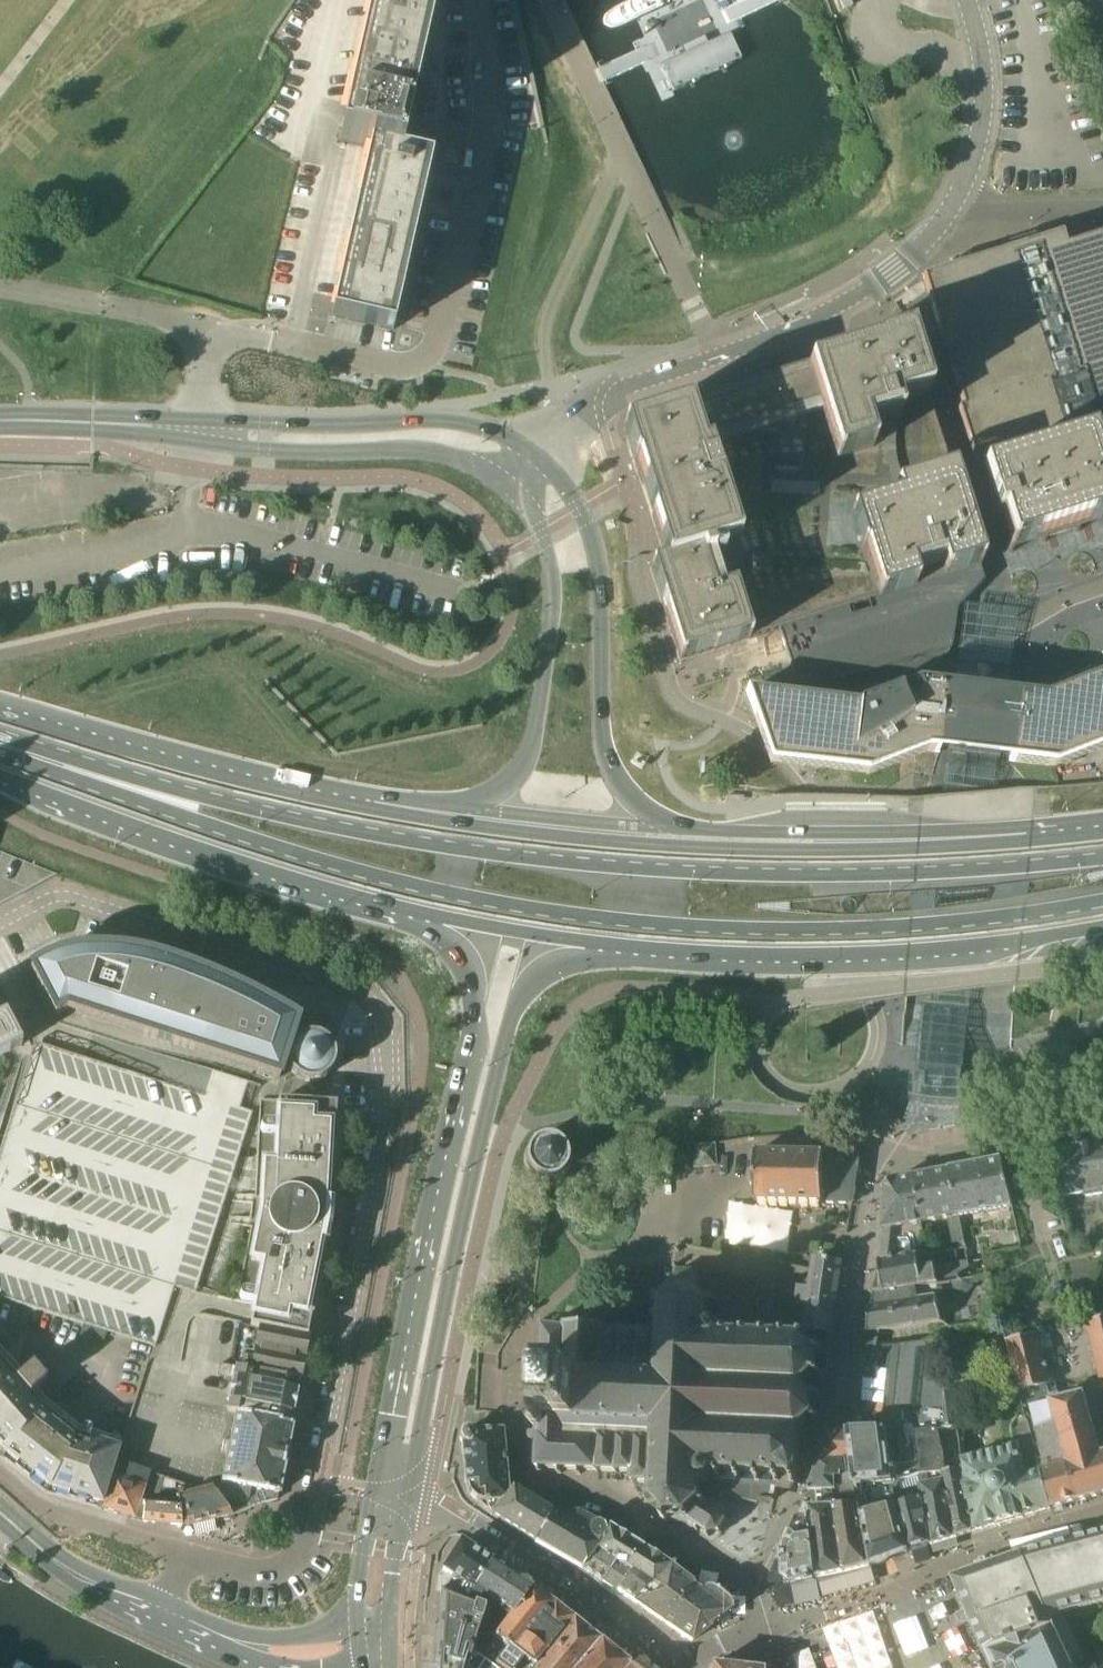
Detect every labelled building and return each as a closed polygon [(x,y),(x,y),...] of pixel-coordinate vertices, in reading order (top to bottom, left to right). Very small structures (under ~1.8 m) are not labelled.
[(436,0),(372,0),(340,141),(370,148),(331,316),(393,331),(431,163),(435,164),(440,142),(429,140),(429,136),(418,134),(418,137),(406,134),(436,0)] [(730,35),(661,67),(673,91),(741,59),(730,35)] [(1062,236),(1062,235),(1037,243),(1035,237),(1008,245),(1010,252),(923,279),(943,344),(963,409),(958,410),(980,477),(987,501),(962,509),(952,478),(928,400),(909,340),(806,372),(759,386),(690,409),(624,430),(667,564),(651,569),(680,662),(746,641),(779,631),(794,679),(811,693),(810,700),(746,693),(755,718),(754,718),(771,764),(810,768),(868,775),(928,752),(938,753),(940,754),(1009,762),(1011,762),(1055,767),(1102,748),(1102,676),(1046,698),(1018,695),(947,686),(941,685),(941,680),(930,679),(929,684),(923,683),(924,676),(952,648),(958,609),(984,581),(980,567),(981,567),(966,520),(991,512),(994,524),(999,522),(1001,527),(1009,554),(1102,524),(1102,236),(1066,248),(1062,236)] [(2,905),(26,892),(17,876),(29,871),(26,862),(0,851),(0,906),(2,905)] [(58,875),(26,862),(29,871),(17,876),(26,892),(58,875)] [(31,968),(32,969),(56,1016),(67,1010),(280,1078),(285,1061),(288,1062),(290,1067),(292,1072),(297,1077),(302,1080),(308,1082),(314,1082),(319,1081),(324,1079),(328,1076),(332,1071),(334,1066),(335,1060),(335,1054),(333,1048),(330,1043),(326,1040),(306,1026),(301,1023),(284,1013),(277,1009),(277,1008),(236,985),(196,969),(167,960),(133,953),(92,949),(76,950),(59,955),(46,960),(31,968)] [(27,978),(26,976),(27,976),(23,970),(10,977),(0,983),(0,989),(1,990),(2,991),(33,1050),(31,1055),(19,1051),(0,1106),(0,1297),(155,1347),(175,1287),(195,1293),(261,1086),(249,1082),(251,1076),(212,1064),(210,1070),(49,1019),(27,978)] [(0,1002),(0,1057),(23,1045),(6,1013),(0,1002)] [(335,1125),(336,1104),(279,1101),(277,1124),(266,1124),(264,1124),(262,1125),(261,1126),(261,1128),(261,1130),(262,1132),(264,1133),(265,1133),(277,1134),(275,1165),(263,1164),(262,1199),(258,1227),(251,1261),(263,1263),(257,1293),(246,1291),(244,1291),(242,1292),(241,1293),(240,1295),(240,1297),(241,1299),(242,1300),(244,1301),(255,1303),(255,1305),(253,1313),(251,1323),(308,1334),(310,1325),(312,1316),(313,1316),(322,1272),(320,1271),(326,1243),(328,1243),(330,1233),(333,1222),(333,1210),(334,1200),(331,1200),(333,1171),(334,1171),(337,1125),(335,1125)] [(550,1187),(551,1187),(558,1188),(559,1185),(555,1182),(569,1164),(569,1158),(569,1155),(568,1151),(566,1147),(564,1144),(561,1141),(557,1138),(553,1137),(549,1136),(544,1137),(537,1138),(533,1140),(530,1144),(527,1147),(526,1152),(525,1157),(526,1162),(528,1169),(530,1172),(533,1175),(537,1177),(541,1179),(546,1180),(550,1180),(549,1187),(550,1187)] [(693,1145),(690,1166),(689,1168),(716,1166),(715,1143),(715,1144),(715,1143),(712,1144),(695,1145),(693,1145)] [(1059,1151),(1061,1159),(1064,1184),(1066,1197),(1086,1193),(1087,1198),(1102,1195),(1102,1202),(1102,1143),(1059,1151)] [(860,1153),(859,1153),(758,1151),(757,1200),(854,1202),(860,1153)] [(961,1216),(1013,1206),(1004,1159),(951,1169),(961,1216)] [(966,1240),(961,1216),(951,1169),(916,1176),(924,1223),(949,1218),(954,1242),(966,1240)] [(904,1227),(924,1223),(916,1176),(894,1180),(888,1186),(888,1187),(884,1225),(883,1225),(883,1226),(884,1227),(883,1229),(882,1230),(883,1230),(879,1263),(911,1257),(904,1227)] [(954,1282),(973,1279),(970,1263),(970,1261),(948,1265),(921,1269),(918,1255),(911,1257),(879,1263),(876,1292),(935,1282),(936,1283),(938,1283),(938,1285),(954,1282)] [(842,1261),(830,1259),(816,1257),(814,1269),(813,1272),(811,1286),(811,1288),(800,1286),(797,1306),(808,1308),(805,1330),(803,1330),(789,1328),(785,1328),(784,1336),(770,1335),(770,1327),(765,1327),(765,1334),(751,1333),(751,1326),(746,1326),(745,1335),(729,1334),(729,1325),(725,1325),(725,1334),(721,1333),(721,1328),(719,1328),(718,1327),(714,1325),(710,1327),(710,1324),(719,1324),(719,1319),(711,1319),(711,1306),(719,1303),(718,1299),(710,1302),(700,1291),(704,1283),(699,1281),(700,1271),(678,1271),(678,1272),(677,1271),(677,1270),(677,1268),(678,1268),(679,1264),(676,1263),(675,1264),(675,1267),(675,1273),(678,1273),(678,1280),(674,1282),(677,1290),(666,1300),(658,1296),(656,1300),(664,1304),(664,1305),(664,1310),(664,1317),(656,1317),(655,1321),(659,1321),(659,1324),(663,1325),(663,1334),(644,1333),(644,1326),(642,1326),(640,1326),(640,1333),(626,1332),(627,1325),(625,1325),(623,1325),(622,1332),(605,1331),(606,1327),(606,1323),(603,1323),(602,1327),(588,1326),(588,1323),(585,1323),(585,1326),(571,1325),(571,1321),(568,1321),(568,1325),(567,1330),(550,1328),(548,1325),(546,1327),(546,1341),(543,1341),(536,1351),(536,1353),(543,1353),(543,1359),(541,1359),(537,1363),(536,1370),(534,1370),(533,1385),(535,1388),(535,1399),(532,1402),(532,1416),(534,1417),(534,1423),(538,1428),(539,1428),(539,1434),(531,1434),(531,1438),(539,1439),(539,1447),(541,1447),(540,1467),(539,1472),(543,1472),(544,1468),(559,1468),(559,1473),(562,1473),(563,1468),(578,1469),(578,1474),(582,1474),(582,1469),(597,1470),(599,1472),(601,1470),(616,1471),(618,1473),(621,1471),(634,1471),(634,1473),(634,1481),(636,1484),(639,1482),(656,1483),(655,1495),(647,1498),(649,1503),(657,1500),(666,1510),(663,1518),(667,1521),(674,1514),(682,1514),(687,1522),(691,1521),(698,1526),(696,1530),(699,1531),(701,1527),(708,1532),(707,1536),(710,1537),(711,1533),(719,1531),(721,1535),(724,1533),(721,1529),(726,1523),(730,1523),(731,1520),(726,1519),(725,1511),(728,1509),(726,1506),(723,1509),(722,1508),(725,1496),(760,1504),(760,1499),(775,1500),(778,1488),(792,1489),(796,1484),(797,1478),(797,1475),(801,1433),(802,1428),(804,1426),(812,1419),(820,1422),(821,1419),(827,1381),(827,1379),(833,1333),(839,1291),(841,1278),(843,1261),(842,1261)] [(942,1321),(936,1283),(935,1282),(876,1292),(876,1293),(869,1331),(942,1321)] [(606,1321),(606,1323),(606,1327),(605,1331),(622,1332),(623,1325),(625,1325),(627,1325),(626,1332),(640,1333),(640,1326),(642,1326),(644,1326),(644,1333),(663,1334),(663,1325),(659,1324),(659,1321),(655,1321),(656,1317),(664,1317),(664,1310),(648,1310),(648,1309),(636,1309),(636,1303),(637,1291),(615,1290),(615,1291),(614,1313),(613,1321),(606,1321)] [(1089,1321),(1102,1381),(1102,1318),(1089,1321)] [(308,1337),(308,1334),(251,1323),(251,1326),(260,1327),(256,1348),(252,1370),(299,1380),(301,1380),(305,1359),(309,1337),(308,1337)] [(1065,1446),(1054,1402),(1055,1401),(1053,1392),(1051,1384),(1045,1361),(1038,1333),(1007,1340),(1018,1380),(1021,1392),(1029,1422),(1039,1460),(1054,1509),(1079,1502),(1064,1446),(1065,1446)] [(939,1430),(949,1429),(948,1390),(935,1340),(896,1345),(888,1429),(850,1431),(853,1453),(852,1453),(858,1485),(893,1482),(903,1480),(923,1474),(922,1459),(918,1433),(939,1430)] [(0,1358),(0,1446),(5,1451),(6,1452),(2,1458),(46,1493),(104,1510),(121,1451),(120,1451),(121,1448),(77,1434),(42,1407),(39,1403),(31,1394),(46,1381),(33,1365),(17,1379),(0,1358)] [(299,1380),(252,1370),(220,1364),(217,1377),(233,1380),(229,1401),(230,1401),(228,1410),(247,1414),(283,1421),(291,1423),(293,1414),(294,1414),(299,1390),(297,1390),(299,1380)] [(1051,1510),(1054,1509),(1039,1460),(1021,1392),(1018,1380),(1002,1400),(1019,1417),(1017,1418),(1015,1420),(1013,1424),(1012,1426),(1011,1428),(1011,1431),(1012,1433),(1012,1435),(1013,1438),(1014,1440),(1016,1442),(1017,1443),(1019,1445),(987,1454),(965,1461),(968,1477),(963,1478),(967,1493),(975,1533),(976,1532),(977,1532),(985,1530),(989,1528),(998,1526),(999,1525),(1000,1526),(1015,1521),(1021,1519),(1026,1518),(1026,1517),(1027,1517),(1028,1517),(1036,1515),(1036,1514),(1037,1514),(1038,1514),(1039,1513),(1050,1510),(1051,1510)] [(961,1438),(968,1437),(957,1388),(948,1390),(949,1429),(959,1428),(961,1438)] [(1054,1402),(1065,1446),(1064,1446),(1079,1502),(1102,1494),(1102,1446),(1100,1447),(1086,1394),(1055,1401),(1054,1402)] [(290,1424),(291,1423),(283,1421),(247,1414),(228,1410),(228,1412),(236,1413),(222,1484),(220,1494),(217,1492),(233,1515),(254,1506),(261,1503),(278,1499),(278,1494),(279,1494),(280,1490),(279,1490),(281,1480),(282,1480),(283,1476),(282,1475),(284,1466),(285,1466),(286,1462),(284,1462),(285,1456),(287,1456),(288,1452),(286,1452),(288,1442),(289,1443),(290,1438),(289,1438),(291,1428),(292,1428),(293,1424),(290,1424)] [(959,1538),(975,1533),(967,1493),(963,1478),(968,1477),(965,1461),(961,1438),(959,1428),(949,1429),(939,1430),(943,1452),(945,1452),(955,1449),(957,1458),(955,1459),(958,1471),(947,1473),(946,1473),(948,1482),(959,1538)] [(507,1485),(505,1466),(502,1431),(472,1432),(471,1431),(470,1430),(469,1430),(467,1430),(466,1430),(465,1430),(464,1431),(463,1432),(461,1433),(460,1434),(460,1436),(460,1437),(460,1439),(460,1440),(462,1442),(463,1443),(466,1485),(467,1485),(468,1488),(469,1492),(470,1494),(472,1497),(477,1501),(506,1500),(508,1497),(507,1485)] [(946,1473),(947,1473),(945,1452),(943,1452),(939,1430),(918,1433),(922,1459),(923,1474),(924,1487),(933,1545),(959,1538),(948,1482),(946,1473)] [(861,1506),(860,1506),(843,1506),(843,1496),(858,1494),(859,1494),(858,1485),(852,1453),(853,1453),(850,1431),(831,1431),(830,1432),(829,1433),(820,1460),(841,1458),(842,1472),(843,1490),(835,1490),(835,1496),(836,1507),(836,1508),(845,1573),(872,1566),(863,1516),(861,1506)] [(155,1473),(137,1467),(139,1457),(121,1451),(104,1510),(136,1520),(143,1522),(144,1522),(155,1473)] [(812,1499),(835,1496),(835,1490),(843,1490),(842,1472),(841,1458),(820,1460),(820,1461),(818,1469),(817,1468),(817,1470),(815,1477),(814,1477),(814,1479),(811,1487),(807,1497),(812,1499)] [(160,1493),(164,1476),(155,1473),(144,1522),(184,1526),(184,1496),(183,1496),(183,1489),(178,1489),(177,1495),(160,1493)] [(910,1552),(933,1545),(924,1487),(923,1474),(903,1480),(893,1482),(896,1494),(899,1507),(898,1507),(899,1512),(899,1513),(910,1552)] [(873,1566),(910,1552),(899,1513),(899,1512),(898,1507),(899,1507),(896,1494),(893,1482),(858,1485),(859,1494),(858,1494),(860,1506),(861,1506),(863,1516),(872,1566),(873,1566)] [(491,1514),(501,1521),(535,1542),(551,1512),(536,1502),(519,1492),(507,1485),(508,1497),(506,1500),(477,1501),(491,1514)] [(233,1515),(217,1492),(213,1487),(184,1496),(184,1526),(188,1526),(232,1515),(233,1515)] [(836,1508),(836,1507),(835,1496),(812,1499),(813,1510),(819,1578),(845,1573),(836,1508)] [(813,1510),(812,1499),(807,1497),(787,1552),(787,1577),(794,1583),(819,1578),(813,1510)] [(535,1542),(582,1568),(594,1548),(608,1528),(580,1513),(569,1512),(564,1520),(551,1512),(535,1542)] [(626,1568),(639,1547),(608,1528),(594,1548),(615,1561),(626,1568)] [(1024,1555),(956,1579),(955,1579),(957,1582),(957,1581),(961,1591),(970,1612),(974,1622),(974,1623),(986,1650),(1017,1640),(1023,1638),(1055,1626),(1057,1628),(1076,1667),(1092,1667),(1068,1614),(1102,1605),(1102,1534),(1024,1555)] [(442,1592),(466,1601),(492,1562),(460,1542),(443,1568),(443,1571),(452,1577),(442,1592)] [(657,1582),(669,1566),(639,1547),(626,1568),(637,1575),(639,1575),(651,1584),(654,1579),(657,1582)] [(603,1581),(615,1561),(594,1548),(582,1568),(603,1581)] [(637,1575),(626,1568),(615,1561),(603,1581),(634,1602),(651,1584),(639,1575),(637,1575)] [(485,1608),(509,1573),(492,1562),(466,1601),(484,1608),(485,1608)] [(654,1579),(651,1584),(710,1627),(716,1622),(716,1623),(730,1611),(732,1611),(731,1601),(730,1601),(717,1589),(716,1589),(713,1587),(708,1586),(704,1587),(700,1589),(669,1566),(657,1582),(654,1579)] [(507,1648),(546,1600),(532,1588),(509,1573),(485,1608),(484,1608),(480,1619),(472,1648),(484,1656),(496,1639),(507,1648)] [(704,1631),(710,1627),(651,1584),(634,1602),(692,1641),(696,1638),(704,1631)] [(437,1663),(436,1667),(501,1667),(494,1663),(484,1656),(472,1648),(480,1619),(484,1608),(466,1601),(442,1592),(442,1591),(437,1663)] [(572,1620),(546,1600),(507,1648),(494,1663),(501,1667),(536,1667),(572,1620)] [(864,1655),(896,1646),(887,1612),(819,1631),(829,1667),(868,1667),(864,1655)] [(600,1641),(572,1620),(536,1667),(576,1667),(600,1641)] [(986,1650),(995,1667),(1076,1667),(1057,1628),(1055,1626),(1023,1638),(1017,1640),(986,1650)] [(630,1665),(600,1641),(576,1667),(626,1667),(630,1665)]
